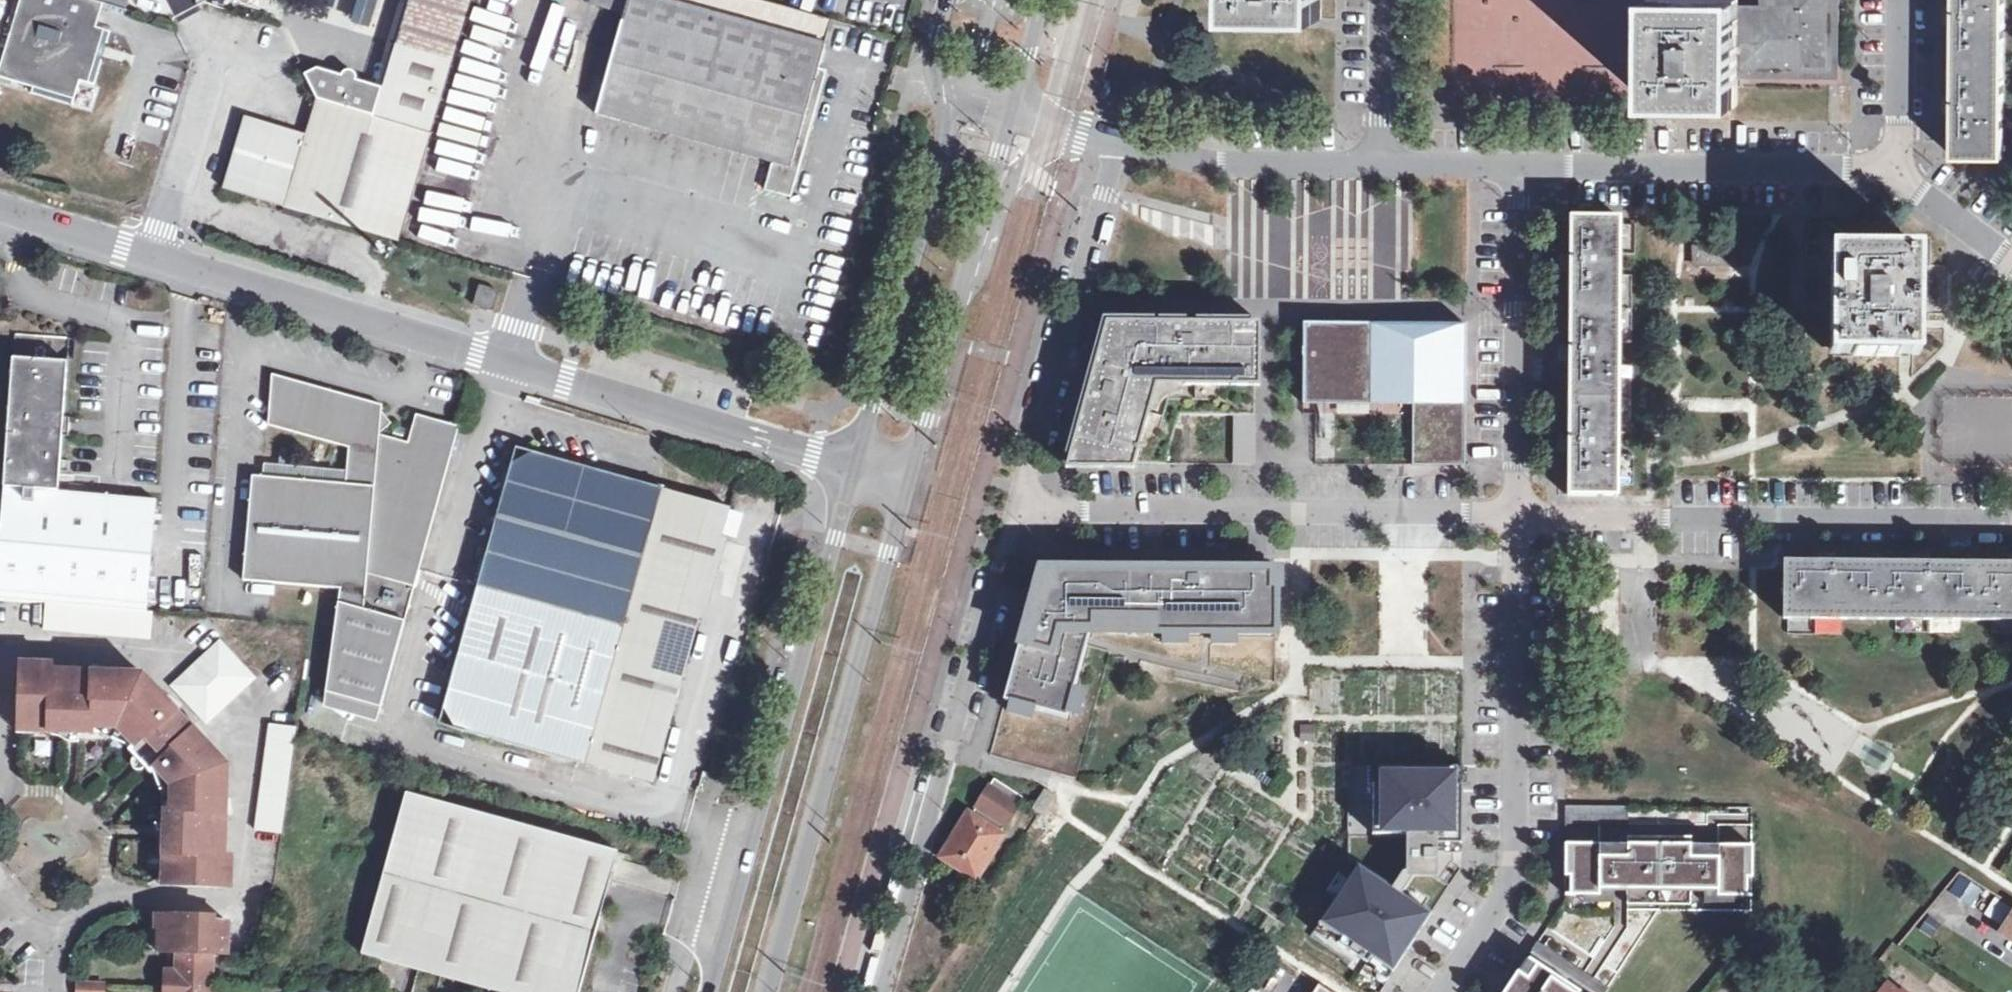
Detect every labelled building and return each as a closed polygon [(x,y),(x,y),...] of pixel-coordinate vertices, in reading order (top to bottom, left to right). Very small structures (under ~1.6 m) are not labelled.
[(104,5),(88,0),(22,0),(10,39),(0,78),(0,79),(35,89),(75,101),(81,82),(89,84),(104,31),(96,29),(104,5)] [(104,5),(125,11),(128,0),(88,0),(104,5)] [(317,99),(431,135),(472,0),(411,0),(383,90),(354,80),(339,76),(317,69),(304,74),(317,99)] [(625,13),(598,114),(773,164),(765,189),(792,198),(828,72),(819,69),(833,20),(762,0),(594,0),(593,4),(625,13)] [(1321,0),(1233,0),(1233,16),(1320,16),(1321,0)] [(1649,102),(1737,103),(1737,67),(1830,68),(1831,0),(1769,0),(1769,6),(1737,6),(1737,0),(1651,0),(1649,102)] [(1956,7),(1947,6),(1947,22),(1955,21),(1955,95),(1945,95),(1945,112),(1955,111),(1954,155),(2001,155),(2003,0),(1956,0),(1956,7)] [(114,34),(104,31),(89,84),(98,87),(114,34)] [(10,39),(3,37),(0,47),(0,78),(10,39)] [(340,73),(339,76),(354,80),(354,79),(354,77),(353,74),(351,72),(348,71),(346,70),(343,71),(340,73)] [(73,109),(75,101),(35,89),(32,97),(73,109)] [(399,242),(431,135),(317,99),(307,134),(246,116),(224,188),(286,206),(308,213),(399,242)] [(306,220),(308,213),(286,206),(284,214),(306,220)] [(1562,255),(1562,270),(1571,270),(1570,344),(1561,344),(1561,359),(1570,359),(1569,434),(1560,434),(1560,449),(1570,449),(1569,493),(1616,494),(1620,219),(1572,218),(1571,255),(1562,255)] [(1750,272),(1747,244),(1690,243),(1685,278),(1732,287),(1739,275),(1750,272)] [(1693,246),(1692,262),(1733,262),(1733,246),(1693,246)] [(1918,352),(1919,247),(1832,246),(1830,351),(1918,352)] [(481,285),(474,304),(493,310),(499,291),(481,285)] [(1256,323),(1107,322),(1086,397),(1068,464),(1166,464),(1180,415),(1237,416),(1256,416),(1256,323)] [(1465,325),(1303,324),(1302,404),(1336,404),(1336,414),(1369,414),(1368,404),(1412,404),(1412,466),(1464,466),(1465,325)] [(59,490),(70,338),(17,334),(0,557),(0,600),(47,604),(148,613),(155,498),(59,490)] [(346,483),(264,477),(253,476),(244,580),(341,589),(327,692),(381,708),(406,620),(365,610),(368,575),(415,587),(461,427),(416,415),(408,442),(381,435),(381,434),(382,412),(382,405),(273,375),(268,426),(349,447),(347,471),(346,483)] [(382,412),(381,434),(392,423),(382,412)] [(1236,465),(1256,465),(1256,416),(1237,416),(1236,465)] [(458,728),(584,763),(661,489),(535,453),(512,466),(445,706),(458,728)] [(264,464),(264,477),(346,483),(347,471),(264,464)] [(661,488),(661,489),(584,763),(654,783),(731,507),(661,488)] [(2011,618),(2011,563),(1918,562),(1823,561),(1785,561),(1784,617),(2011,618)] [(1184,567),(1039,569),(1017,649),(1003,698),(1066,717),(1093,613),(1157,612),(1157,631),(1272,631),(1277,566),(1184,567)] [(148,613),(47,604),(45,630),(152,639),(154,613),(148,613)] [(219,639),(170,684),(205,722),(254,677),(219,639)] [(169,825),(176,829),(176,838),(169,840),(169,851),(164,853),(165,869),(169,869),(169,884),(223,885),(222,842),(207,841),(208,816),(224,817),(226,789),(210,789),(200,756),(210,747),(193,728),(181,739),(165,723),(177,710),(158,691),(150,699),(120,690),(120,672),(93,671),(92,689),(67,688),(67,670),(21,669),(20,723),(33,723),(34,731),(48,731),(49,725),(65,725),(65,720),(78,720),(78,726),(119,728),(171,786),(169,825)] [(150,699),(158,691),(142,673),(120,672),(120,690),(150,699)] [(282,834),(296,726),(271,723),(255,831),(282,834)] [(227,765),(210,747),(200,756),(210,789),(226,789),(227,765)] [(1378,782),(1373,783),(1373,833),(1405,833),(1405,867),(1393,885),(1403,892),(1415,873),(1435,874),(1434,866),(1438,866),(1440,865),(1442,864),(1443,863),(1444,862),(1445,860),(1452,860),(1451,850),(1462,850),(1463,808),(1463,766),(1378,766),(1378,782)] [(994,777),(971,813),(1000,832),(1023,796),(994,777)] [(618,850),(406,791),(361,949),(374,957),(502,991),(578,991),(618,850)] [(1629,805),(1566,804),(1566,823),(1629,823),(1629,805)] [(1003,834),(1000,832),(971,813),(967,811),(941,854),(971,874),(989,846),(994,849),(1003,834)] [(1692,836),(1628,836),(1627,893),(1690,894),(1690,888),(1718,889),(1718,898),(1752,898),(1752,845),(1703,845),(1702,864),(1692,864),(1692,836)] [(1616,843),(1567,843),(1567,872),(1573,872),(1573,894),(1584,894),(1584,900),(1616,901),(1616,843)] [(1413,941),(1432,912),(1403,892),(1393,885),(1357,862),(1319,922),(1341,936),(1338,941),(1368,961),(1372,956),(1394,971),(1413,941)] [(1948,887),(1969,903),(1979,890),(1959,874),(1948,887)] [(2001,930),(2011,937),(2011,913),(2001,930)] [(166,919),(166,933),(160,932),(159,954),(172,955),(171,977),(183,977),(182,991),(210,991),(211,957),(228,958),(228,928),(193,926),(193,920),(166,919)] [(1571,983),(1576,977),(1533,949),(1505,991),(1585,991),(1571,983)] [(1885,983),(1877,991),(1897,991),(1885,983)]
